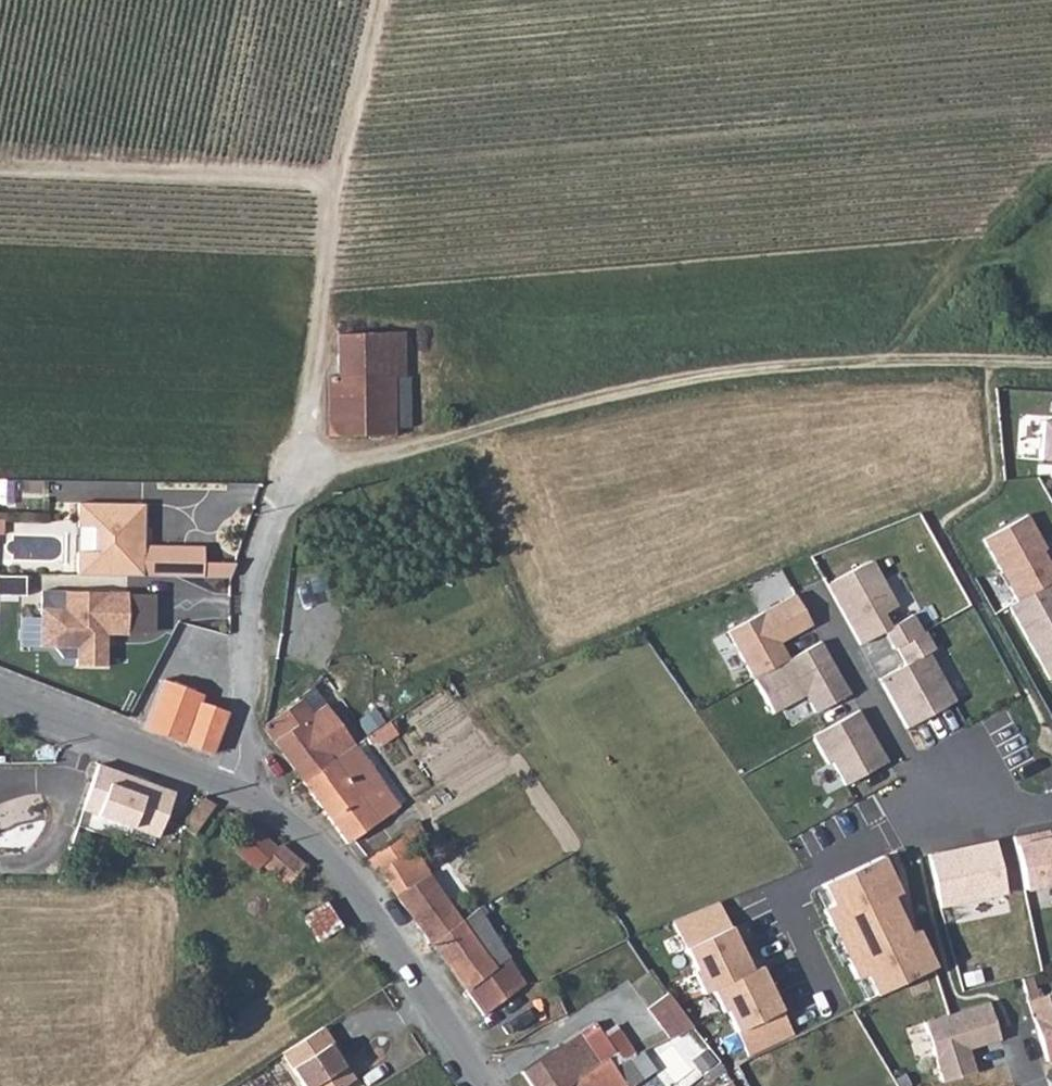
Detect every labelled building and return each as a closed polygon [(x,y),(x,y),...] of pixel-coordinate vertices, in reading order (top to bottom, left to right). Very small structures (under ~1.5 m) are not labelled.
[(393,375),(403,375),(401,330),(332,331),(333,373),(393,375)] [(333,373),(326,374),(328,431),(393,433),(394,427),(393,375),(333,373)] [(394,427),(410,427),(409,376),(403,375),(393,375),(394,427)] [(1042,421),(1039,461),(1051,462),(1051,422),(1042,421)] [(77,551),(77,574),(228,578),(237,564),(196,563),(197,548),(142,547),(143,505),(78,503),(78,529),(94,529),(93,551),(77,551)] [(982,542),(1015,601),(1051,581),(1051,563),(1027,518),(982,542)] [(875,562),(829,586),(859,644),(884,631),(894,650),(897,649),(925,634),(916,616),(893,628),(887,617),(900,610),(875,562)] [(1007,606),(1050,681),(1051,680),(1051,581),(1015,601),(1007,606)] [(109,670),(110,636),(130,638),(130,636),(131,596),(131,595),(44,593),(42,649),(56,649),(65,660),(80,659),(80,669),(109,670)] [(793,594),(725,633),(752,679),(786,659),(778,644),(811,625),(793,594)] [(157,637),(158,597),(131,596),(130,636),(157,637)] [(961,702),(925,634),(897,649),(905,665),(879,678),(906,730),(961,702)] [(786,659),(752,679),(773,715),(806,696),(816,714),(849,695),(818,641),(786,659)] [(159,680),(143,728),(184,743),(198,702),(200,695),(159,680)] [(302,697),(265,720),(264,728),(273,741),(312,712),(302,697)] [(226,715),(225,712),(198,702),(184,743),(213,754),(226,715)] [(325,703),(312,712),(273,741),(288,762),(340,724),(325,703)] [(858,710),(811,736),(828,766),(832,764),(845,787),(888,763),(858,710)] [(386,721),(370,732),(380,745),(395,733),(386,721)] [(354,743),(340,724),(288,762),(304,783),(356,745),(354,743)] [(398,807),(356,745),(304,783),(347,844),(398,807)] [(175,793),(98,765),(82,811),(159,838),(175,793)] [(187,818),(186,832),(195,837),(217,806),(201,799),(187,818)] [(277,849),(247,821),(228,844),(258,872),(262,867),(277,849)] [(370,858),(397,895),(431,873),(405,834),(370,858)] [(1016,845),(1024,894),(1051,889),(1051,838),(1016,845)] [(996,843),(931,858),(943,913),(1008,898),(996,843)] [(287,888),(305,865),(280,845),(277,849),(262,867),(287,888)] [(883,857),(821,887),(832,908),(822,913),(855,983),(866,978),(874,997),(933,969),(916,932),(909,936),(891,898),(900,894),(883,857)] [(431,873),(397,895),(431,942),(462,919),(431,873)] [(340,923),(324,898),(305,910),(321,935),(340,923)] [(495,968),(467,991),(483,1014),(523,983),(481,913),(485,911),(481,904),(462,919),(495,968)] [(719,904),(672,921),(684,950),(729,928),(719,904)] [(462,919),(431,942),(467,991),(495,968),(462,919)] [(729,928),(684,950),(695,973),(691,974),(702,998),(710,993),(752,973),(729,928)] [(752,973),(710,993),(721,1017),(726,1015),(771,993),(760,970),(752,973)] [(669,1038),(692,1025),(672,989),(649,1002),(669,1038)] [(771,993),(726,1015),(746,1058),(793,1037),(771,993)] [(1027,1001),(1046,1062),(1051,1060),(1051,994),(1027,1001)] [(999,1038),(987,1001),(923,1021),(942,1081),(974,1070),(969,1054),(965,1055),(963,1049),(967,1048),(999,1038)] [(598,1061),(605,1056),(613,1050),(593,1022),(578,1033),(598,1061)] [(285,1052),(306,1085),(345,1085),(356,1079),(345,1059),(346,1058),(325,1026),(285,1052)] [(532,1085),(564,1085),(572,1080),(598,1061),(578,1033),(576,1030),(521,1070),(532,1085)] [(622,1058),(612,1064),(605,1056),(598,1061),(572,1080),(576,1085),(625,1085),(619,1078),(629,1070),(622,1058)] [(724,1068),(717,1062),(702,1074),(707,1080),(724,1068)]
